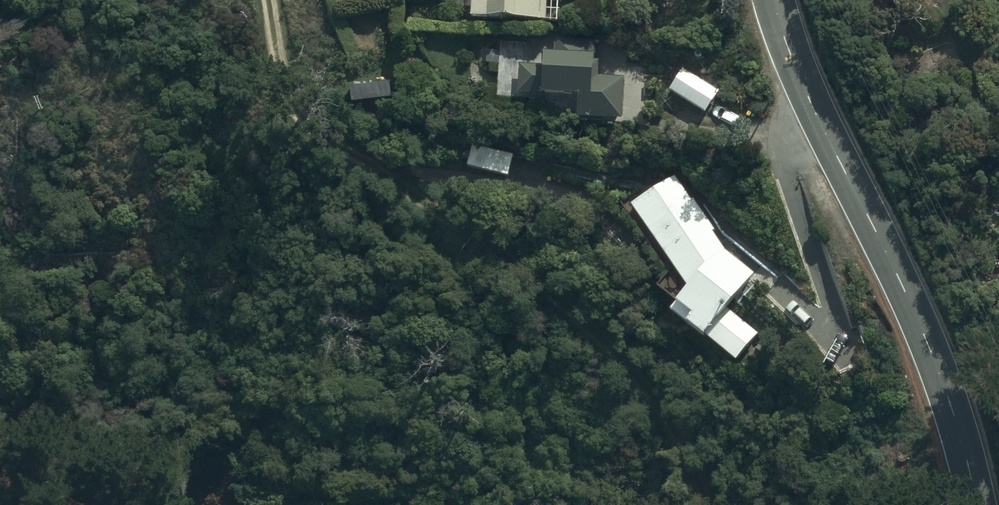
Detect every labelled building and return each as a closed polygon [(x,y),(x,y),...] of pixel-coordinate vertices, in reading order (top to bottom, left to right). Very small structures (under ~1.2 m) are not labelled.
[(473,24),(544,26),(544,0),(474,0),(473,24)] [(622,127),(622,87),(596,87),(596,71),(593,71),(593,53),(556,52),(556,61),(545,61),(544,75),(520,74),(520,101),(576,102),(575,126),(622,127)] [(707,121),(720,99),(683,77),(670,98),(707,121)] [(513,158),(472,148),(466,168),(508,178),(513,158)] [(690,299),(672,321),(739,377),(764,347),(732,321),(759,288),(726,261),(716,247),(720,245),(699,213),(695,216),(678,190),(636,217),(690,299)]
